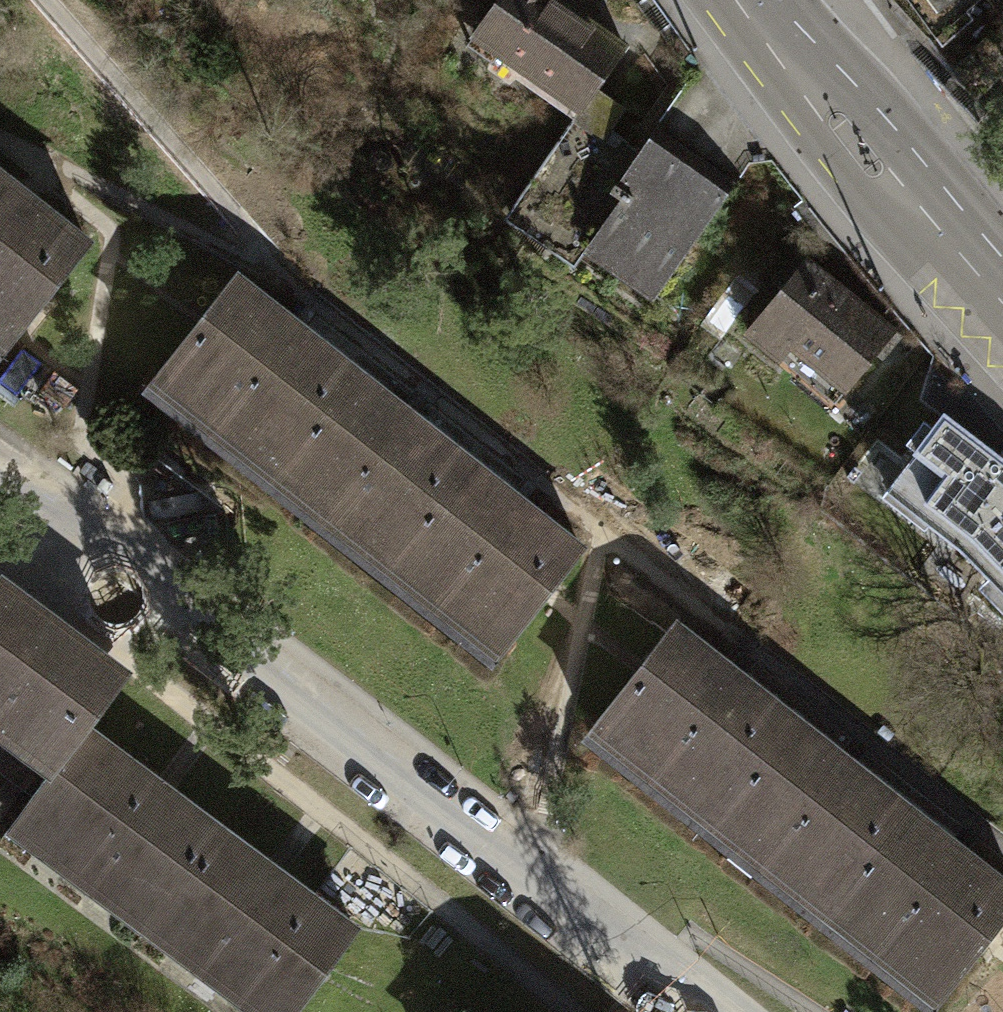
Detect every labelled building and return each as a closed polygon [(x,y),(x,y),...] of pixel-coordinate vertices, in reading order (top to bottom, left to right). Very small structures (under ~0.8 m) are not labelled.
[(578,108),(593,87),(622,44),(559,0),(493,0),(470,34),(578,108)] [(936,39),(976,0),(908,0),(936,39)] [(573,116),(584,124),(590,116),(608,128),(622,107),(593,87),(578,108),(573,116)] [(657,287),(724,190),(646,136),(637,148),(608,128),(590,116),(584,124),(563,155),(556,149),(509,217),(544,240),(558,219),(657,287)] [(654,124),(646,136),(724,190),(732,178),(654,124)] [(0,174),(0,341),(37,293),(42,297),(86,241),(0,174)] [(802,262),(747,332),(779,357),(790,344),(847,389),(891,333),(802,262)] [(150,389),(260,478),(349,368),(233,275),(191,328),(196,332),(150,389)] [(260,478),(374,570),(463,460),(349,368),(260,478)] [(944,408),(890,484),(961,543),(1002,584),(1002,454),(944,408)] [(576,551),(463,460),(374,570),(483,657),(531,597),(536,600),(576,551)] [(54,767),(82,729),(124,673),(0,581),(0,727),(54,767)] [(590,736),(702,824),(789,715),(672,623),(630,676),(635,679),(590,736)] [(702,824),(812,911),(899,802),(789,715),(702,824)] [(12,823),(146,922),(216,829),(82,729),(54,767),(12,823)] [(899,802),(812,911),(928,1002),(968,951),(971,954),(1002,914),(1002,884),(899,802)] [(216,829),(146,922),(266,1011),(287,1011),(349,928),(216,829)]
